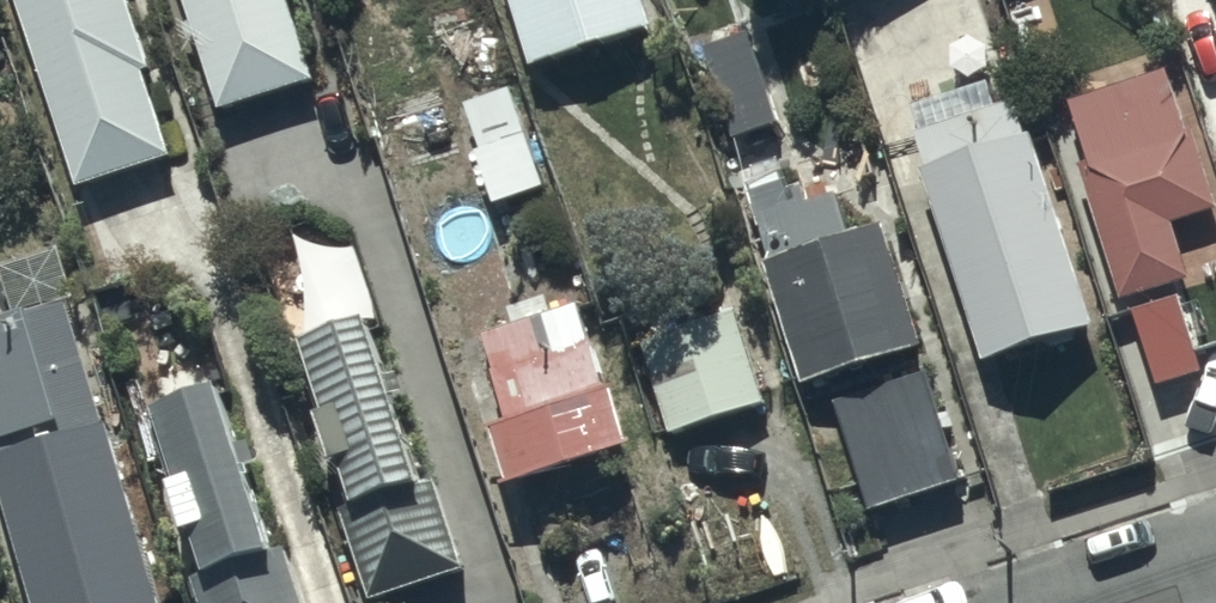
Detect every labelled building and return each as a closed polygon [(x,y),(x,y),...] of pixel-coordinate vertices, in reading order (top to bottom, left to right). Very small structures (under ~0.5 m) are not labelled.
[(68,193),(165,162),(113,0),(6,0),(68,193)] [(214,113),(311,84),(285,0),(180,0),(214,113)] [(529,65),(652,28),(644,0),(510,0),(529,65)] [(747,36),(701,49),(727,145),(773,132),(747,36)] [(1157,74),(1063,103),(1123,300),(1186,281),(1169,224),(1213,211),(1189,132),(1176,136),(1157,74)] [(509,92),(459,106),(488,211),(538,197),(509,92)] [(1007,102),(911,132),(923,169),(916,171),(978,366),(1090,330),(1026,129),(1017,132),(1007,102)] [(871,230),(758,266),(796,385),(909,349),(871,230)] [(527,314),(471,330),(498,421),(482,426),(498,484),(621,449),(565,256),(514,271),(527,314)] [(0,319),(0,481),(35,602),(156,602),(68,300),(0,319)] [(735,306),(628,337),(657,436),(763,405),(735,306)] [(365,322),(293,351),(314,412),(302,416),(365,599),(463,565),(434,480),(421,485),(392,402),(405,398),(397,375),(385,379),(365,322)] [(928,371),(839,400),(876,509),(962,481),(928,371)] [(147,409),(168,482),(157,485),(192,602),(294,602),(280,554),(260,560),(210,391),(147,409)]
